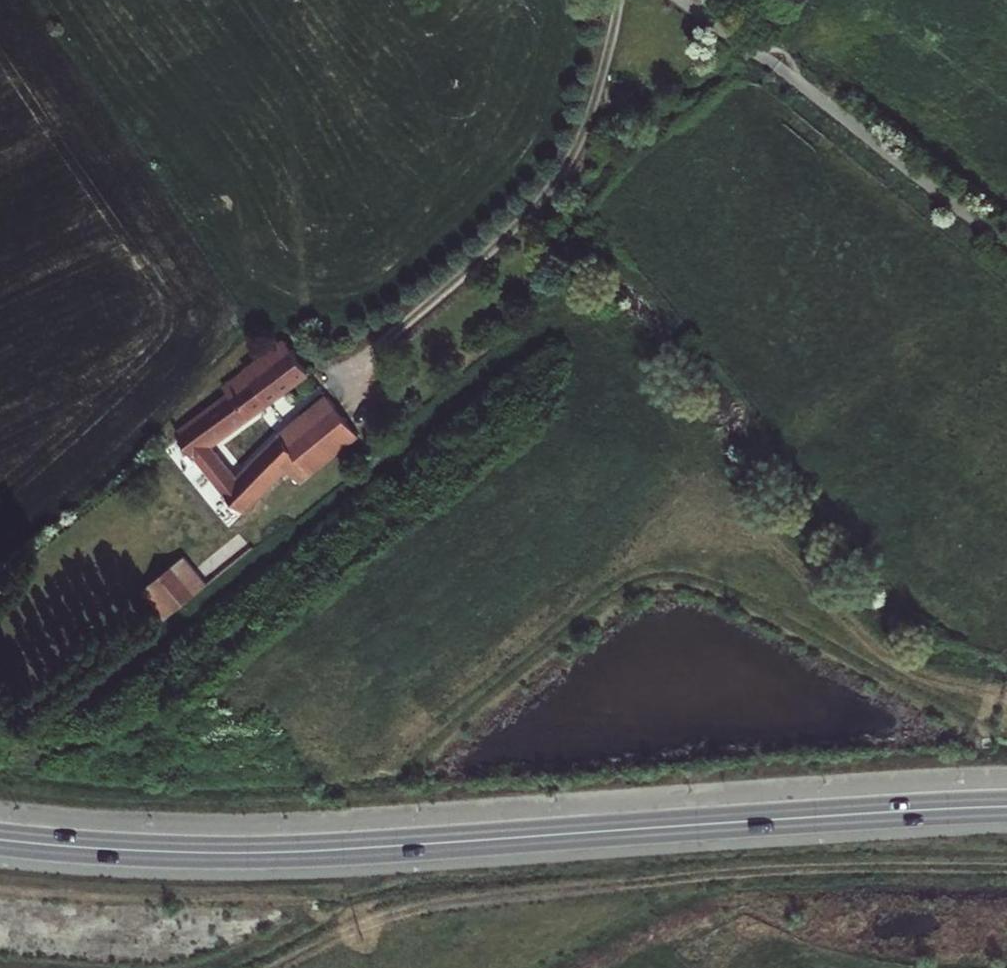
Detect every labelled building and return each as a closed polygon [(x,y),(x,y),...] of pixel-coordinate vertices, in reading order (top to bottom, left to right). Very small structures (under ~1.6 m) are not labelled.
[(210,447),(309,374),(284,341),(269,353),(222,390),(227,396),(177,434),(182,440),(180,442),(182,444),(184,442),(195,458),(210,447)] [(312,473),(358,436),(332,405),(284,443),(279,438),(237,479),(225,465),(209,478),(223,493),(243,513),(287,471),(300,485),(312,473)] [(225,465),(210,447),(195,458),(209,478),(225,465)] [(184,557),(140,593),(164,621),(207,585),(184,557)]
